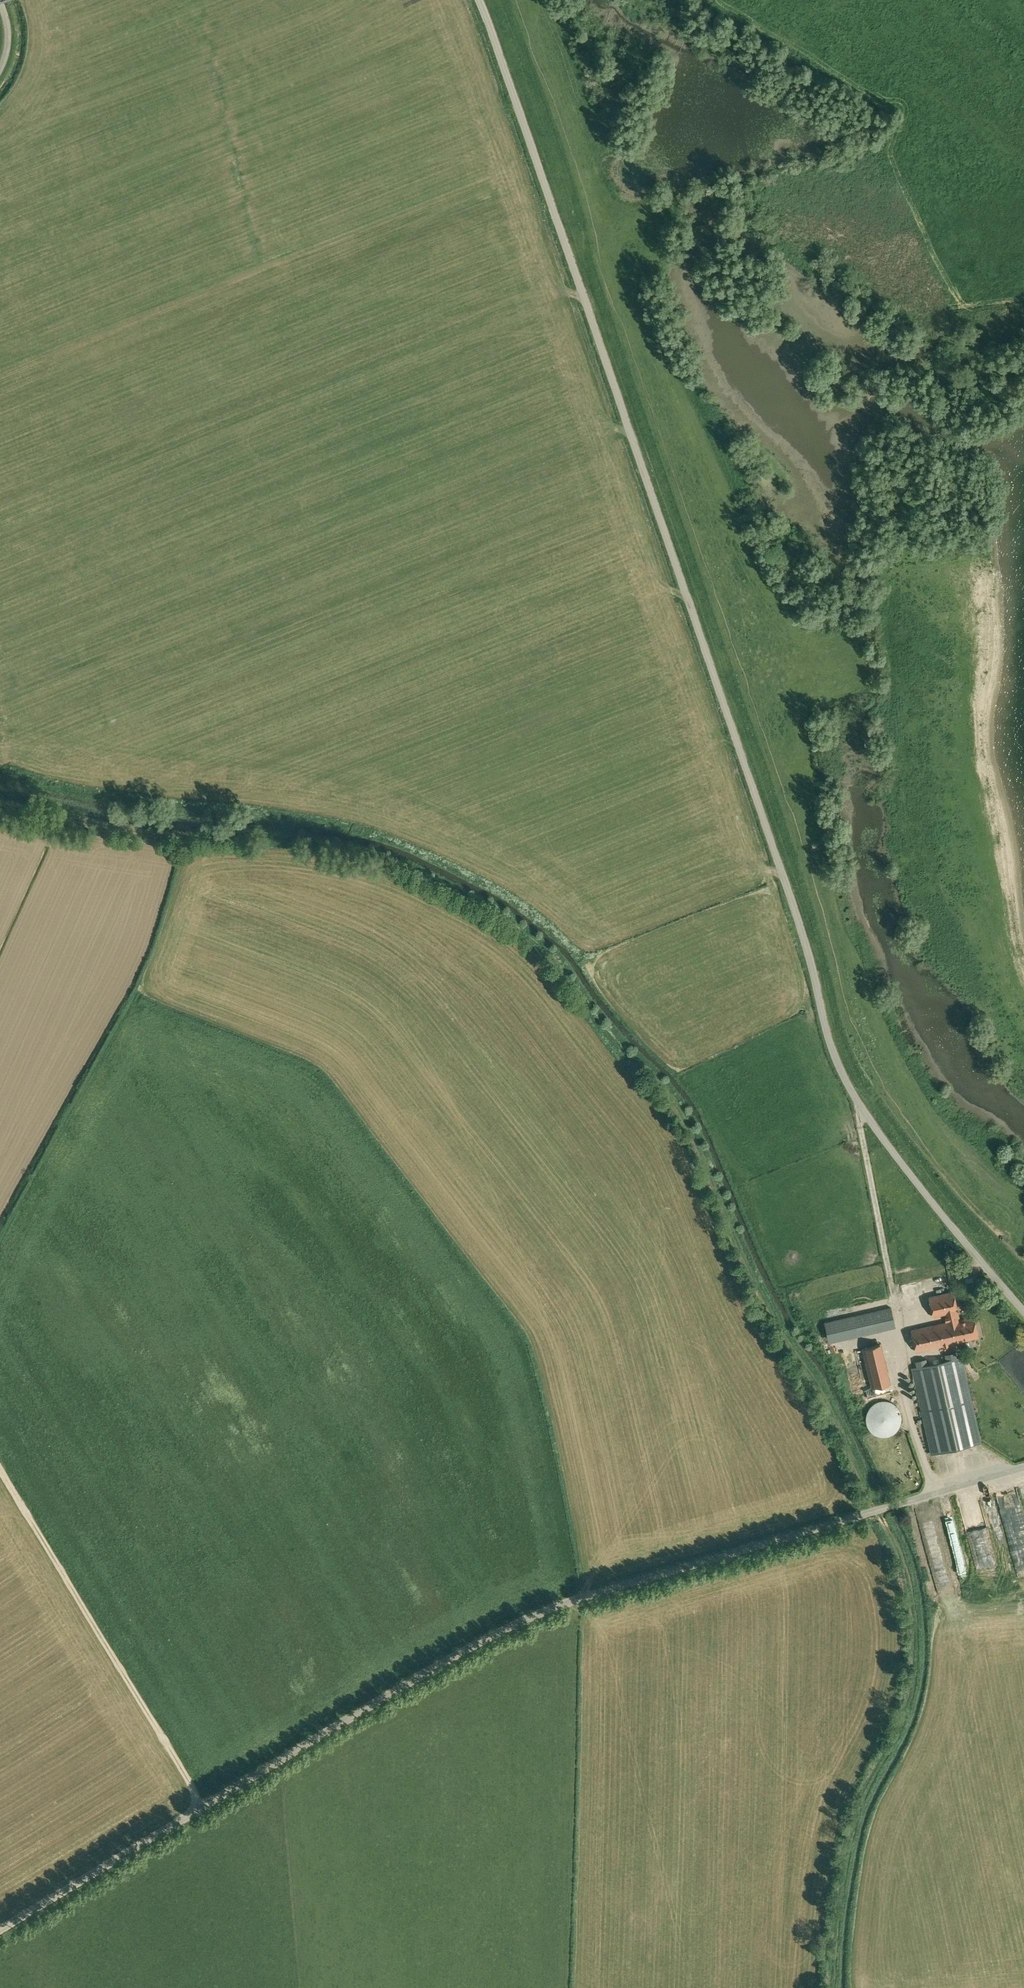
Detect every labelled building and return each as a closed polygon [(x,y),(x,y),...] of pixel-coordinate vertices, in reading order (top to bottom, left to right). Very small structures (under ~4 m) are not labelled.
[(729,1229),(726,1216),(719,1217),(722,1231),(729,1229)] [(905,1290),(907,1300),(926,1295),(923,1285),(905,1290)] [(962,1341),(961,1339),(979,1335),(975,1317),(960,1320),(958,1312),(954,1291),(929,1297),(933,1316),(945,1314),(946,1322),(911,1330),(916,1351),(962,1341)] [(891,1306),(824,1323),(824,1325),(828,1339),(828,1338),(895,1322),(891,1306)] [(862,1349),(871,1388),(891,1384),(882,1345),(862,1349)] [(912,1368),(932,1454),(980,1442),(961,1357),(912,1368)] [(884,1400),(880,1401),(877,1402),(873,1404),(871,1406),(868,1409),(867,1412),(866,1416),(866,1420),(867,1423),(868,1427),(870,1430),(873,1432),(876,1434),(880,1435),(883,1436),(887,1436),(891,1434),(894,1433),(897,1430),(899,1427),(900,1424),(901,1420),(901,1417),(901,1413),(899,1410),(897,1407),(894,1404),(891,1402),(888,1401),(884,1400)] [(970,1509),(976,1534),(985,1532),(979,1507),(970,1509)]
